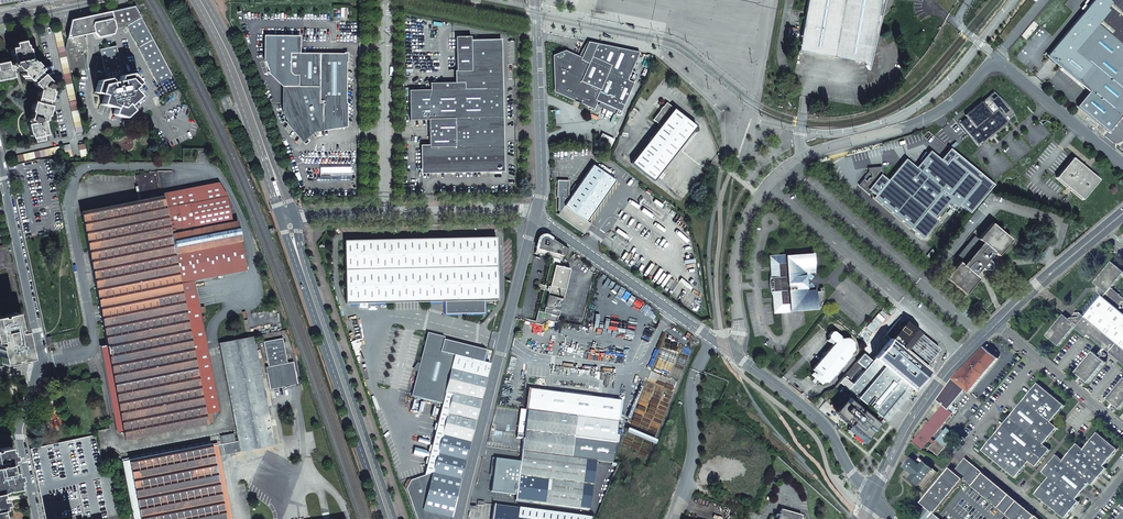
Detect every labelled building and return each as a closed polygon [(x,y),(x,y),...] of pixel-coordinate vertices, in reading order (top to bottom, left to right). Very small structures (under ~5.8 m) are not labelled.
[(799,51),(835,57),(836,50),(857,54),(863,62),(871,56),(880,10),(879,8),(882,2),(883,0),(808,0),(799,51)] [(1048,56),(1091,91),(1080,105),(1109,131),(1122,115),(1122,0),(1096,0),(1048,56)] [(86,17),(71,20),(65,49),(70,73),(87,69),(83,50),(87,50),(83,35),(89,34),(93,33),(98,38),(113,34),(115,28),(127,26),(158,84),(173,76),(135,6),(86,17)] [(82,132),(60,30),(54,31),(75,133),(82,132)] [(283,86),(298,86),(298,53),(300,53),(300,35),(265,35),(265,60),(269,72),(283,86)] [(455,36),(456,82),(494,81),(493,42),(471,42),(471,41),(470,36),(455,36)] [(0,92),(15,82),(14,75),(19,70),(22,73),(21,74),(28,81),(30,79),(33,82),(32,83),(38,90),(36,98),(37,98),(36,102),(33,102),(30,112),(31,112),(29,118),(28,118),(27,118),(27,119),(27,121),(27,122),(28,123),(30,123),(27,124),(29,134),(31,134),(31,138),(33,138),(34,142),(43,140),(42,136),(47,135),(44,121),(45,121),(46,116),(47,116),(50,106),(47,105),(48,101),(49,101),(51,91),(50,91),(51,87),(52,88),(53,88),(54,87),(55,86),(55,85),(54,84),(54,83),(53,83),(52,83),(51,84),(50,85),(47,84),(49,82),(42,74),(41,74),(39,72),(41,70),(34,62),(33,63),(30,59),(28,49),(27,49),(26,45),(25,45),(24,41),(14,43),(15,47),(5,50),(4,43),(3,43),(4,42),(0,38),(0,92)] [(494,81),(501,81),(500,41),(471,41),(471,42),(493,42),(494,81)] [(582,102),(593,106),(595,100),(599,102),(617,109),(615,114),(619,116),(634,82),(627,79),(639,52),(588,42),(580,59),(565,53),(554,57),(556,90),(575,99),(577,98),(581,100),(582,102)] [(138,96),(132,89),(139,82),(131,73),(123,75),(116,45),(100,49),(106,79),(98,80),(94,92),(103,95),(100,104),(114,108),(112,114),(123,118),(132,110),(128,105),(138,96)] [(857,54),(836,50),(835,57),(863,62),(857,54)] [(298,86),(283,86),(283,111),(287,122),(286,122),(303,141),(314,131),(322,130),(322,122),(346,122),(347,53),(300,53),(298,53),(298,86)] [(428,119),(429,145),(429,147),(423,147),(423,170),(443,170),(488,169),(488,154),(490,154),(490,148),(488,149),(488,146),(495,146),(494,118),(498,118),(497,88),(494,88),(494,81),(456,82),(430,83),(430,89),(409,90),(409,120),(428,119)] [(488,154),(488,169),(443,170),(423,170),(423,147),(429,147),(429,145),(421,145),(422,173),(503,171),(501,81),(494,81),(494,88),(497,88),(498,118),(494,118),(495,146),(488,146),(488,149),(490,148),(490,154),(488,154)] [(986,140),(1009,122),(1007,120),(1014,114),(1011,109),(1007,104),(1003,99),(998,96),(993,100),(990,96),(983,101),(970,111),(966,114),(965,115),(967,117),(960,123),(977,144),(984,138),(986,140)] [(617,109),(599,102),(598,106),(615,114),(617,109)] [(660,125),(631,163),(653,181),(696,126),(666,103),(653,120),(660,125)] [(78,145),(81,157),(88,156),(85,143),(78,145)] [(63,145),(66,158),(73,156),(70,144),(63,145)] [(17,155),(18,162),(62,153),(60,146),(17,155)] [(955,210),(979,181),(952,158),(946,164),(930,151),(916,167),(906,159),(888,180),(881,174),(880,169),(875,169),(875,168),(869,168),(869,174),(871,174),(871,177),(869,178),(864,179),(865,184),(859,185),(869,194),(871,192),(875,195),(874,197),(924,239),(938,219),(936,217),(948,204),(955,210)] [(1098,180),(1072,159),(1056,178),(1082,199),(1098,180)] [(587,221),(615,180),(604,173),(607,168),(601,164),(598,168),(592,165),(567,202),(568,197),(569,197),(569,180),(558,180),(558,197),(559,197),(558,210),(560,212),(558,214),(584,232),(590,223),(587,221)] [(161,197),(156,171),(136,175),(141,201),(161,197)] [(100,346),(117,433),(124,432),(125,439),(207,424),(207,423),(213,422),(211,413),(220,411),(201,313),(205,312),(204,306),(199,307),(194,277),(246,267),(237,221),(231,222),(226,196),(219,185),(161,197),(141,201),(81,212),(106,344),(100,346)] [(987,260),(994,252),(997,255),(1010,240),(991,223),(978,239),(974,236),(955,259),(959,262),(946,278),(965,294),(978,278),(974,275),(981,268),(983,270),(989,269),(990,267),(990,262),(987,260)] [(538,244),(536,253),(561,260),(562,261),(565,258),(563,257),(568,250),(552,239),(548,237),(546,236),(544,236),(542,237),(540,238),(540,240),(539,244),(538,244)] [(497,300),(496,237),(344,240),(346,303),(445,301),(446,314),(485,313),(484,300),(497,300)] [(7,244),(0,246),(0,306),(20,302),(7,244)] [(771,277),(773,291),(774,312),(819,309),(821,304),(822,301),(823,298),(823,293),(823,288),(820,288),(820,291),(816,291),(804,292),(804,289),(807,289),(805,287),(805,278),(806,275),(803,275),(802,272),(815,271),(813,254),(770,257),(771,277)] [(1122,364),(1122,297),(1112,288),(1122,275),(1122,271),(1112,262),(1095,283),(1098,286),(1097,287),(1097,292),(1099,293),(1082,314),(1080,313),(1075,313),(1075,318),(1071,318),(1070,320),(1064,315),(1046,336),(1059,346),(1075,327),(1087,337),(1089,335),(1122,364)] [(548,320),(556,322),(570,269),(563,267),(564,266),(560,265),(560,266),(550,263),(535,323),(541,325),(548,320)] [(973,305),(985,317),(988,313),(986,310),(977,301),(973,305)] [(2,356),(0,356),(0,357),(1,362),(29,356),(27,350),(25,351),(21,333),(21,331),(16,332),(12,313),(3,315),(3,316),(0,317),(0,347),(2,356)] [(882,418),(922,370),(917,366),(919,364),(924,368),(939,349),(938,349),(939,349),(920,333),(919,335),(904,323),(872,361),(868,365),(859,359),(857,362),(865,369),(852,384),(851,383),(846,388),(882,418)] [(825,381),(827,382),(850,355),(849,354),(853,349),(852,342),(847,338),(840,338),(840,336),(834,331),(832,332),(829,335),(829,338),(835,342),(812,370),(814,371),(812,373),(824,383),(825,381)] [(489,365),(483,363),(486,351),(444,341),(444,338),(427,334),(419,366),(417,365),(415,370),(418,371),(412,396),(443,404),(425,476),(411,481),(406,489),(417,518),(451,518),(456,498),(489,365)] [(218,343),(236,432),(238,441),(236,441),(222,444),(224,454),(275,444),(254,336),(218,343)] [(282,338),(263,342),(268,366),(265,367),(270,389),(297,384),(293,362),(287,363),(282,338)] [(966,390),(970,393),(999,359),(994,355),(989,351),(985,347),(955,376),(953,379),(966,390)] [(1083,378),(1089,384),(1107,362),(1094,352),(1076,373),(1083,378)] [(872,361),(863,354),(859,359),(868,365),(872,361)] [(852,384),(865,369),(857,362),(839,383),(846,388),(851,383),(852,384)] [(922,370),(882,418),(885,421),(925,373),(922,370)] [(914,444),(921,450),(956,409),(953,406),(966,390),(953,379),(938,401),(944,406),(913,442),(914,444)] [(1121,410),(1122,407),(1122,381),(1108,399),(1114,404),(1121,410)] [(1051,436),(1058,428),(1051,422),(1058,414),(1065,406),(1038,383),(1010,417),(1011,418),(1010,419),(1008,419),(998,431),(998,433),(997,434),(997,433),(982,450),(1016,478),(1023,469),(1030,462),(1032,464),(1036,467),(1043,458),(1050,450),(1044,444),(1051,436)] [(882,418),(838,384),(834,390),(824,393),(820,398),(826,402),(824,405),(865,438),(882,418)] [(619,401),(529,390),(527,410),(520,410),(516,438),(523,439),(521,451),(595,461),(606,463),(612,463),(619,401)] [(929,448),(938,456),(955,435),(947,428),(929,448)] [(222,444),(236,441),(234,433),(220,436),(222,444)] [(1042,486),(1035,494),(1065,518),(1079,502),(1076,499),(1090,483),(1093,486),(1107,468),(1104,466),(1118,449),(1097,433),(1091,441),(1084,449),(1077,444),(1070,452),(1063,460),(1057,455),(1049,463),(1042,472),(1049,478),(1042,486)] [(95,435),(30,449),(45,518),(106,518),(122,516),(124,515),(114,468),(103,470),(95,435)] [(134,518),(232,518),(217,443),(123,461),(134,518)] [(3,490),(3,489),(6,489),(6,490),(17,487),(17,484),(18,483),(17,479),(16,477),(16,474),(13,475),(12,471),(11,471),(9,464),(10,463),(10,460),(12,459),(11,450),(9,451),(8,447),(0,449),(0,491),(3,490)] [(515,501),(589,510),(594,470),(595,461),(521,451),(520,462),(493,458),(490,475),(492,476),(490,492),(516,495),(515,501)] [(107,464),(116,462),(114,454),(105,456),(107,464)] [(911,457),(904,466),(909,470),(916,462),(911,457)] [(909,470),(905,475),(923,490),(938,472),(920,457),(916,462),(909,470)] [(966,458),(954,471),(959,475),(970,462),(966,458)] [(595,461),(594,470),(605,471),(606,463),(595,461)] [(921,503),(925,506),(930,510),(922,518),(941,518),(935,514),(964,479),(972,486),(983,473),(970,462),(959,475),(954,471),(950,468),(921,503)] [(983,473),(972,486),(999,508),(1010,495),(983,473)] [(1010,495),(999,508),(1003,512),(1006,514),(1017,501),(1014,498),(1010,495)] [(1017,501),(1006,514),(1012,518),(1039,518),(1017,501)] [(587,517),(494,505),(492,518),(587,518),(587,517)] [(915,518),(922,518),(930,510),(925,506),(915,518)] [(777,518),(801,518),(801,516),(780,510),(777,518)]
